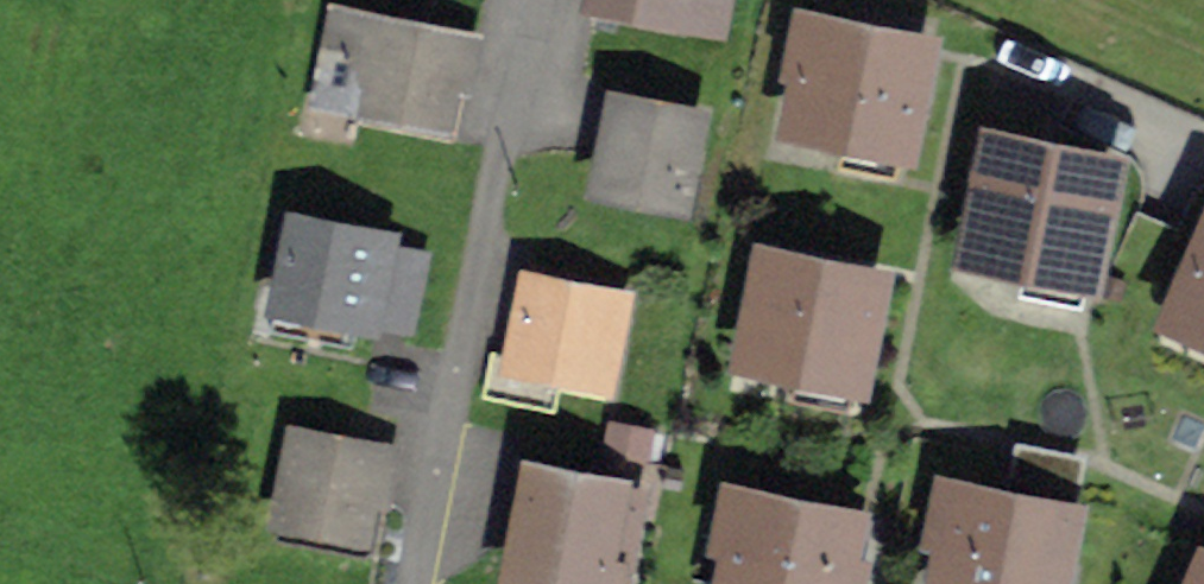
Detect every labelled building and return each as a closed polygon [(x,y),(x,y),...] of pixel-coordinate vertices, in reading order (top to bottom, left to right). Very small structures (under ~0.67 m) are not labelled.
[(589,17),(677,36),(685,0),(592,0),(589,17)] [(341,25),(319,119),(457,150),(478,56),(341,25)] [(808,28),(782,143),(901,169),(926,55),(808,28)] [(616,105),(596,199),(689,218),(708,124),(616,105)] [(983,141),(954,272),(1090,302),(1120,172),(983,141)] [(286,219),(261,329),(368,353),(393,243),(286,219)] [(758,259),(731,377),(856,405),(883,286),(758,259)] [(1203,351),(1203,259),(1169,335),(1203,351)] [(517,284),(496,377),(601,401),(623,308),(517,284)] [(297,433),(271,548),(362,569),(388,453),(297,433)] [(503,583),(610,583),(630,492),(527,471),(503,583)] [(921,583),(1072,583),(1085,519),(941,489),(921,583)] [(720,583),(859,583),(870,527),(738,500),(720,583)]
